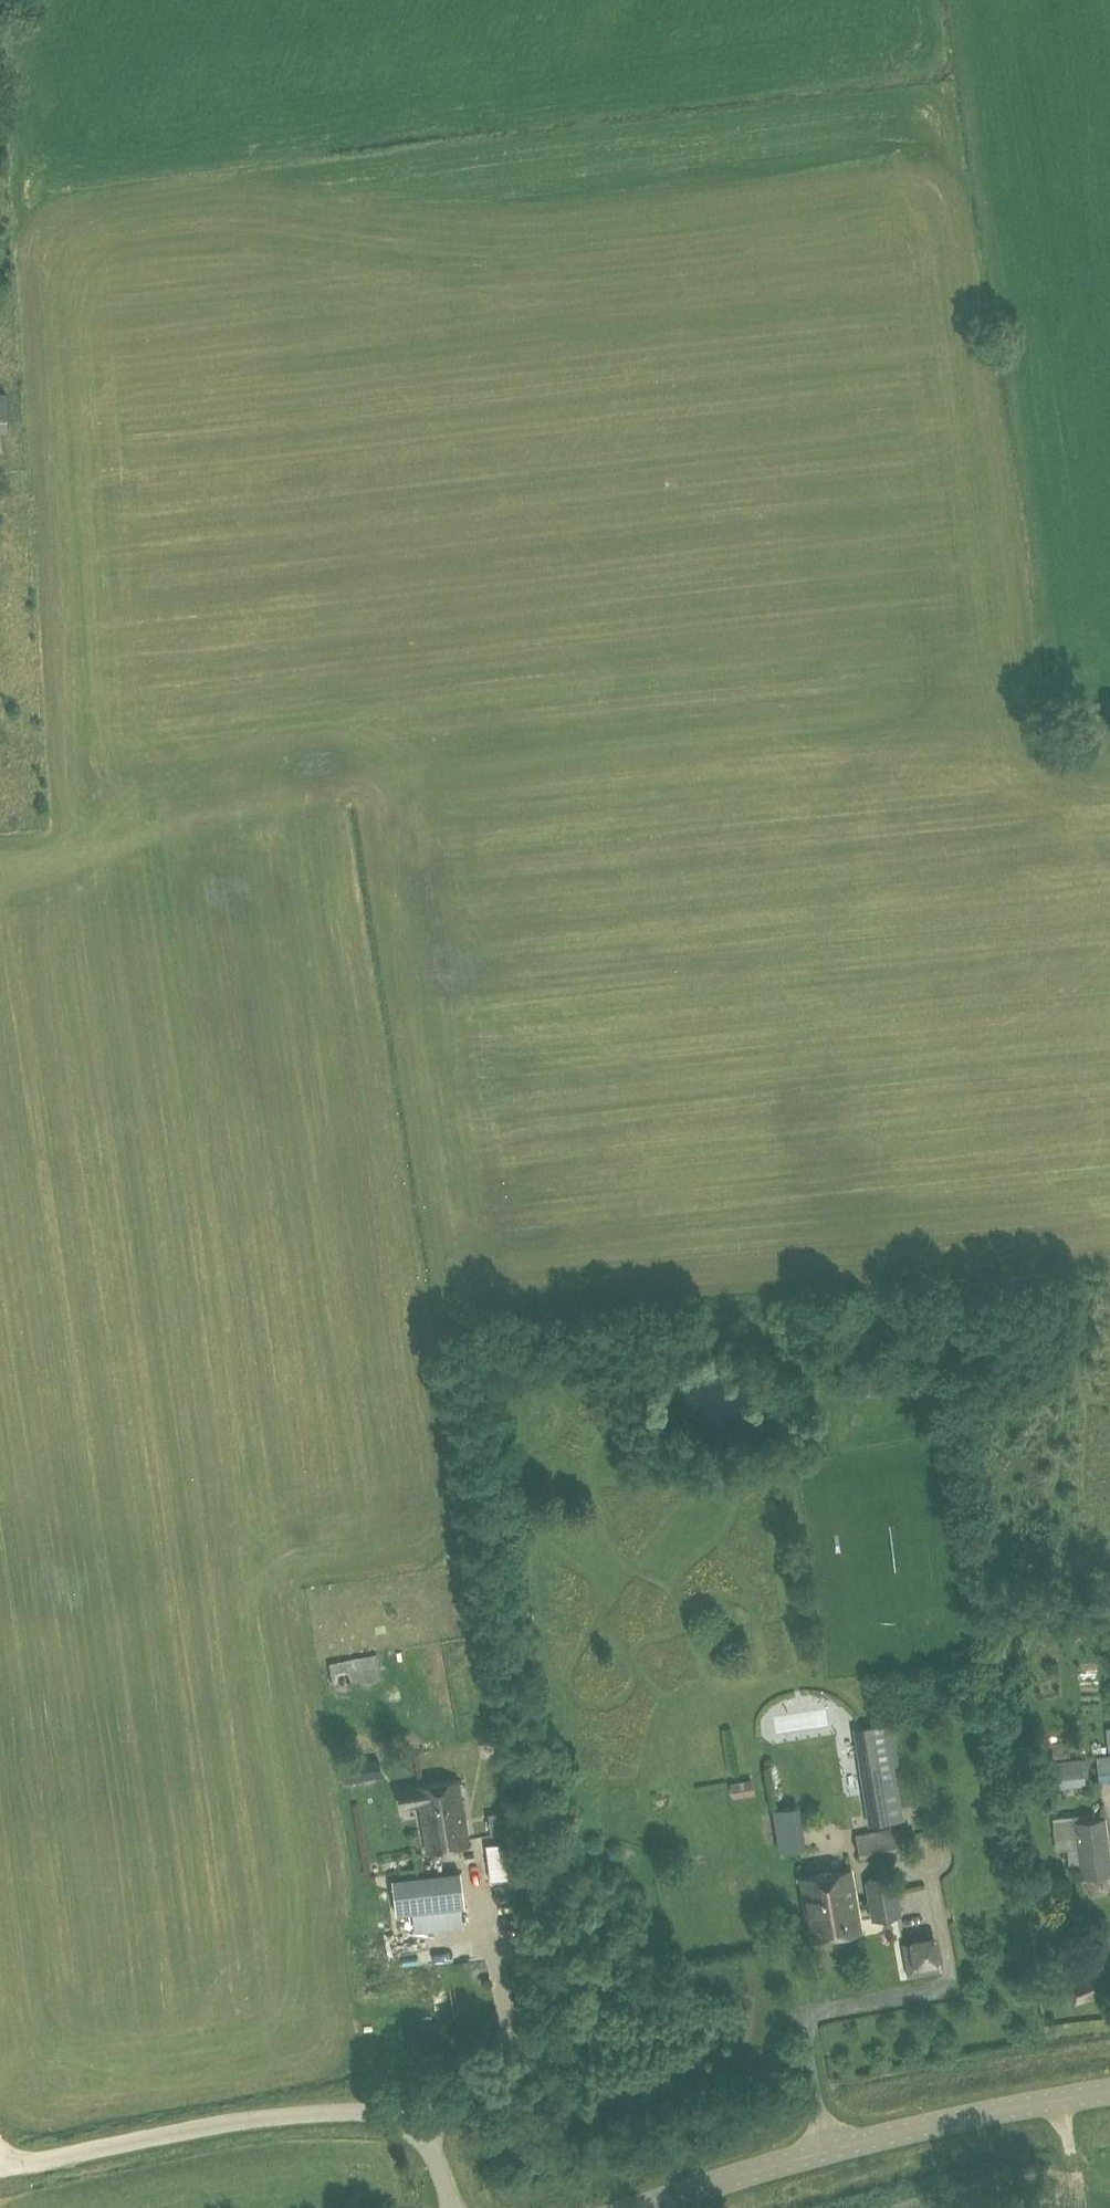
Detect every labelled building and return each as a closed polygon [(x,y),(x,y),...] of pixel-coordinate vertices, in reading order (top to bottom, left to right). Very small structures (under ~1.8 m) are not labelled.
[(382,1675),(377,1653),(328,1662),(332,1685),(382,1675)] [(898,1761),(892,1719),(857,1724),(863,1765),(859,1765),(870,1824),(904,1819),(894,1762),(898,1761)] [(1086,1783),(1081,1756),(1055,1759),(1058,1786),(1086,1783)] [(343,1764),(346,1780),(382,1774),(379,1758),(343,1764)] [(729,1781),(732,1796),(754,1792),(752,1777),(729,1781)] [(459,1778),(434,1782),(440,1815),(441,1814),(443,1832),(467,1828),(459,1778)] [(434,1782),(417,1785),(416,1783),(397,1786),(400,1807),(420,1804),(427,1851),(470,1844),(467,1828),(443,1832),(441,1814),(440,1815),(434,1782)] [(771,1808),(779,1851),(807,1847),(799,1803),(771,1808)] [(1073,1821),(1080,1876),(1109,1872),(1109,1854),(1105,1817),(1073,1821)] [(902,1824),(854,1833),(859,1856),(907,1847),(902,1824)] [(507,1877),(503,1842),(485,1844),(490,1879),(507,1877)] [(850,1868),(800,1877),(810,1938),(860,1929),(850,1868)] [(460,1870),(392,1878),(396,1914),(464,1907),(460,1870)] [(894,1876),(866,1881),(872,1918),(900,1913),(894,1876)] [(901,1943),(907,1975),(939,1968),(933,1934),(929,1935),(908,1939),(908,1941),(902,1942),(901,1943)] [(1067,1983),(1076,2003),(1102,1992),(1093,1972),(1067,1983)]
